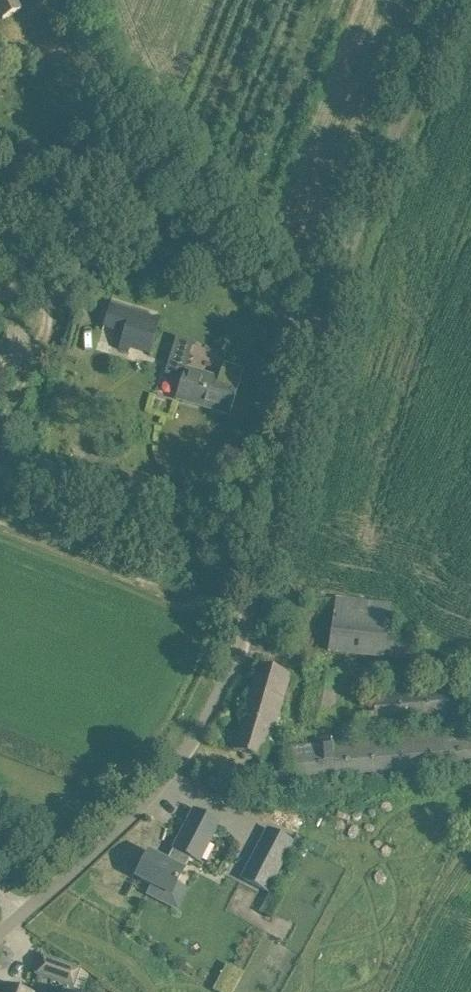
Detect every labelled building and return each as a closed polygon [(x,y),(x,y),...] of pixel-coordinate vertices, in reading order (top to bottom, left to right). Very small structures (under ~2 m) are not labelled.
[(3,19),(21,10),(16,0),(0,0),(0,14),(3,19)] [(149,316),(130,310),(110,304),(103,329),(123,336),(119,349),(129,353),(132,343),(151,350),(157,331),(146,327),(149,316)] [(189,367),(180,399),(230,414),(244,369),(224,363),(219,379),(200,373),(205,353),(168,341),(163,358),(189,367)] [(336,598),(329,651),(348,654),(385,659),(392,606),(356,601),(336,598)] [(292,676),(278,671),(259,666),(234,750),(261,758),(266,741),(280,745),(285,731),(271,726),(271,724),(277,725),(292,676)] [(470,768),(470,729),(285,746),(287,765),(260,768),(262,787),(470,768)] [(149,853),(137,877),(152,885),(147,894),(165,903),(175,909),(186,888),(175,881),(189,855),(199,860),(218,823),(211,820),(193,810),(166,862),(149,853)] [(293,842),(268,829),(242,878),(267,891),(293,842)] [(273,895),(266,910),(278,915),(284,900),(273,895)] [(35,973),(74,988),(81,970),(42,956),(35,973)]
